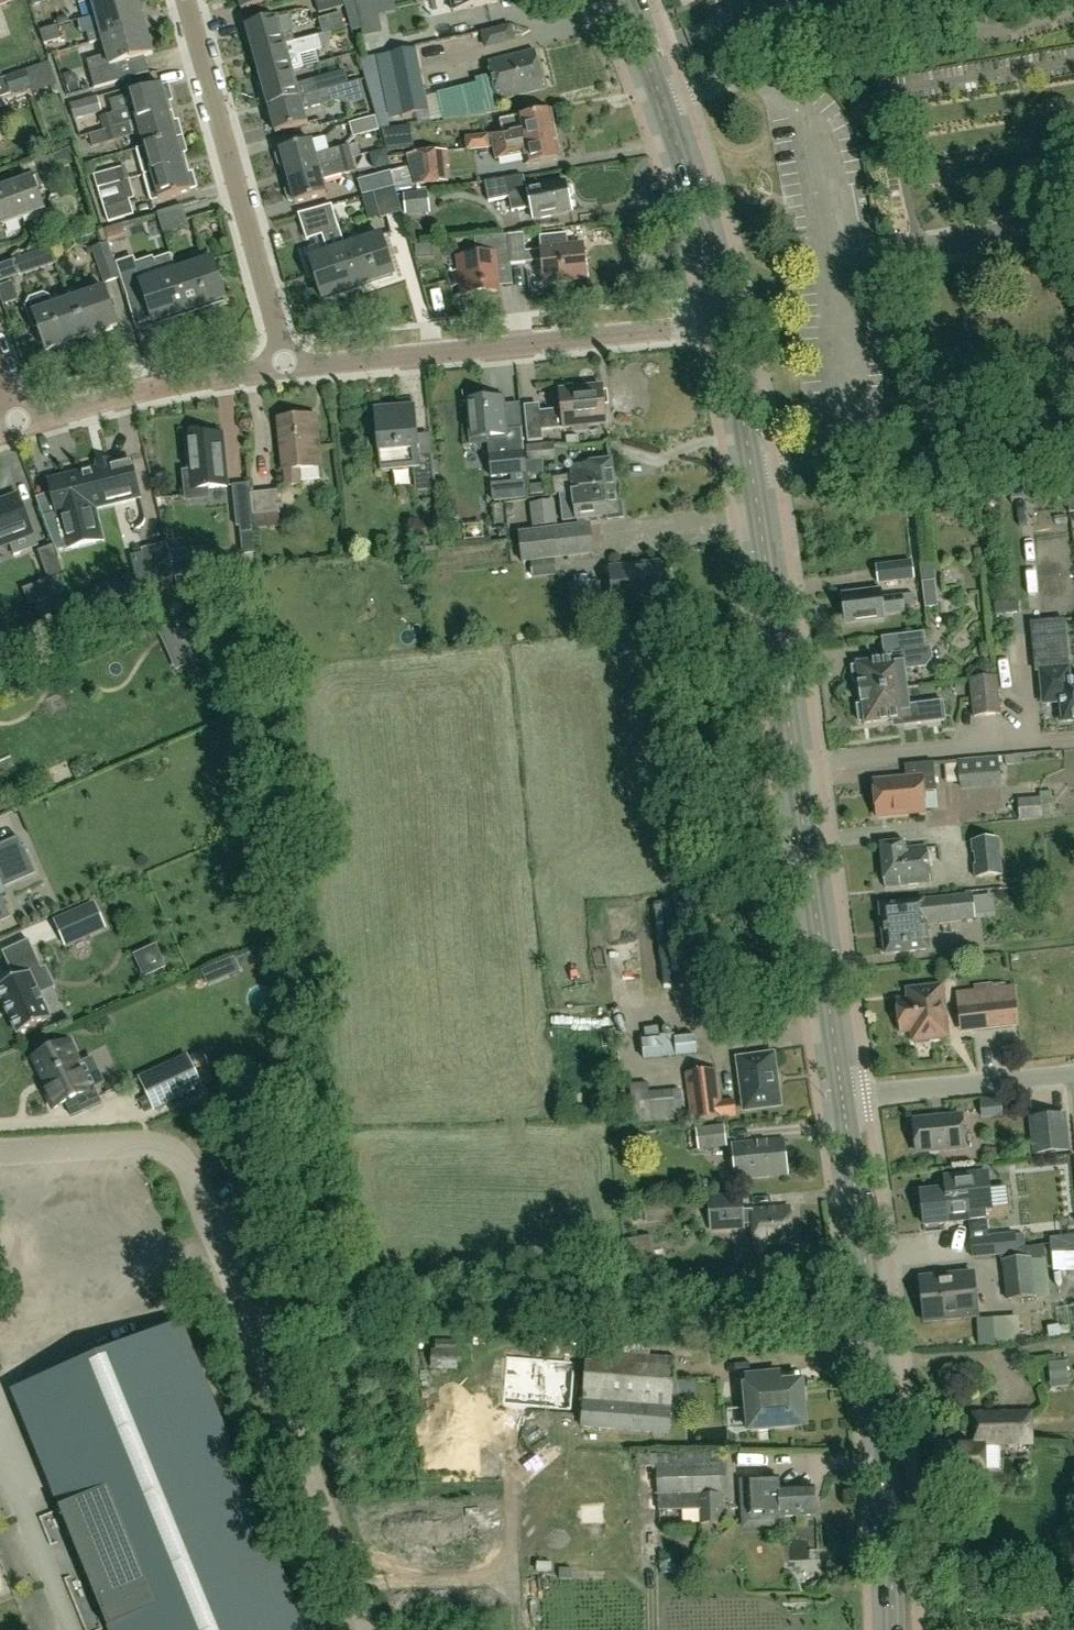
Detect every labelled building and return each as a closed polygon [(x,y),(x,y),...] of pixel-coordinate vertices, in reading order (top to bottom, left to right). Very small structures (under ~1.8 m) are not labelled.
[(139,3),(138,0),(78,0),(79,4),(92,0),(96,15),(139,3)] [(242,10),(273,1),(273,0),(239,0),(242,10)] [(319,13),(344,6),(342,0),(315,0),(319,13)] [(452,12),(498,3),(498,0),(450,0),(452,12)] [(90,44),(103,40),(146,28),(139,3),(96,15),(100,29),(87,33),(90,44)] [(281,14),(285,30),(297,27),(293,11),(281,14)] [(322,34),(345,28),(340,13),(318,19),(322,34)] [(366,23),(374,45),(396,37),(388,15),(366,23)] [(255,55),(294,43),(291,32),(283,35),(279,19),(247,28),(248,30),(243,33),(245,42),(251,43),(255,55)] [(43,42),(60,37),(57,24),(40,29),(43,42)] [(492,49),(520,40),(516,25),(488,33),(492,49)] [(146,28),(103,40),(107,55),(87,61),(94,89),(124,80),(120,63),(153,54),(146,28)] [(262,81),(293,72),(292,70),(302,67),(299,55),(321,49),(318,36),(294,43),(255,55),(262,81)] [(416,49),(389,54),(402,116),(428,111),(425,95),(416,49)] [(477,82),(437,92),(437,93),(443,118),(443,120),(485,115),(485,114),(500,111),(498,100),(544,88),(535,51),(488,62),(491,75),(476,79),(477,82)] [(369,57),(359,60),(375,116),(374,116),(378,130),(390,127),(369,57)] [(56,84),(49,62),(26,70),(26,69),(5,76),(9,89),(10,94),(29,87),(31,93),(56,84)] [(269,106),(359,80),(356,69),(345,72),(344,70),(296,84),(293,72),(262,81),(269,106)] [(359,80),(269,106),(276,133),(308,124),(303,109),(335,100),(346,104),(364,99),(359,80)] [(90,134),(168,113),(165,102),(172,100),(167,85),(161,87),(161,86),(130,94),(134,108),(113,113),(100,117),(103,130),(90,134)] [(74,119),(101,112),(97,96),(69,103),(74,119)] [(494,146),(555,135),(551,111),(500,120),(502,132),(491,134),(494,146)] [(137,149),(182,136),(177,121),(171,123),(168,113),(90,134),(93,147),(120,139),(141,134),(144,145),(136,147),(137,149)] [(353,137),(378,130),(374,116),(349,123),(353,137)] [(329,132),(315,137),(319,151),(333,146),(329,132)] [(465,136),(466,151),(491,148),(489,134),(465,136)] [(555,135),(494,146),(496,158),(523,153),(526,165),(560,159),(555,135)] [(144,175),(183,165),(180,155),(186,153),(182,136),(137,149),(144,175)] [(285,167),(288,177),(352,158),(349,145),(316,154),(312,142),(281,151),(281,152),(278,153),(276,156),(279,166),(282,168),(285,167)] [(406,156),(416,187),(448,182),(447,167),(449,166),(447,150),(406,156)] [(353,158),(288,177),(291,187),(287,188),(286,191),(288,201),(291,202),(294,201),(295,203),(327,194),(323,179),(356,172),(353,158)] [(130,177),(127,165),(93,175),(97,188),(119,181),(129,178),(130,177)] [(183,165),(144,175),(152,202),(160,201),(190,192),(190,191),(196,189),(192,174),(186,176),(183,165)] [(372,192),(394,186),(390,171),(358,180),(362,195),(372,192)] [(44,211),(38,194),(43,193),(38,176),(0,189),(0,219),(2,226),(44,211)] [(572,195),(570,186),(565,185),(564,181),(526,189),(523,176),(484,181),(488,201),(509,196),(512,209),(530,206),(533,219),(571,211),(568,197),(572,195)] [(135,199),(129,178),(119,181),(97,188),(103,207),(108,222),(134,214),(129,200),(135,199)] [(395,188),(394,188),(394,186),(372,192),(380,218),(402,212),(395,188)] [(164,234),(189,226),(182,205),(156,213),(164,234)] [(305,241),(322,236),(339,231),(332,205),(298,214),(305,241)] [(507,235),(510,263),(541,260),(543,283),(586,279),(583,245),(567,246),(566,233),(539,236),(541,249),(524,251),(524,246),(533,246),(531,237),(523,237),(522,233),(507,235)] [(345,246),(359,287),(393,275),(380,234),(345,246)] [(512,283),(510,263),(507,235),(474,238),(476,254),(458,255),(459,270),(451,271),(452,286),(461,285),(462,294),(496,290),(496,285),(512,283)] [(120,277),(108,242),(91,248),(103,282),(120,277)] [(323,298),(359,287),(345,246),(310,257),(323,298)] [(55,264),(50,247),(13,259),(14,261),(0,266),(0,282),(19,275),(20,276),(55,264)] [(175,270),(189,311),(224,299),(211,259),(208,251),(189,256),(192,265),(175,270)] [(133,257),(120,261),(132,299),(144,295),(153,322),(189,311),(175,270),(170,255),(153,260),(153,257),(135,263),(133,257)] [(68,302),(81,338),(118,326),(105,289),(68,302)] [(81,338),(68,302),(51,307),(48,297),(43,294),(29,299),(25,307),(32,327),(37,328),(45,350),(81,338)] [(541,425),(525,427),(527,442),(542,441),(541,431),(573,428),(589,426),(606,425),(602,387),(575,389),(575,387),(572,385),(565,386),(563,388),(563,390),(559,391),(561,409),(539,412),(541,425)] [(506,430),(503,397),(466,400),(469,438),(470,445),(488,443),(489,455),(488,455),(490,477),(512,475),(514,485),(527,484),(525,473),(526,473),(524,453),(524,452),(522,453),(520,429),(506,430)] [(412,434),(409,409),(375,412),(381,466),(413,463),(416,491),(435,489),(432,454),(419,455),(417,434),(412,434)] [(312,440),(310,415),(279,418),(285,485),(301,484),(300,468),(321,466),(319,439),(312,440)] [(208,488),(227,486),(222,434),(186,437),(190,471),(183,472),(185,497),(208,495),(208,488)] [(527,463),(555,460),(553,443),(526,445),(527,463)] [(132,459),(113,464),(112,460),(97,464),(98,467),(50,479),(53,492),(37,498),(53,545),(56,552),(105,540),(97,509),(141,498),(132,459)] [(597,496),(614,494),(610,460),(571,464),(571,463),(570,462),(570,461),(568,461),(567,461),(566,462),(565,463),(564,464),(564,465),(565,467),(566,468),(567,468),(568,468),(569,475),(551,477),(553,494),(559,494),(559,495),(596,490),(597,496)] [(253,524),(250,493),(248,484),(232,485),(236,526),(253,524)] [(279,513),(277,490),(250,493),(253,524),(253,526),(275,523),(279,523),(279,513)] [(596,490),(559,495),(562,521),(607,516),(607,521),(624,519),(622,501),(615,502),(614,494),(597,496),(596,490)] [(0,502),(0,545),(9,542),(14,554),(38,546),(33,533),(20,495),(0,502)] [(533,527),(557,524),(553,500),(530,503),(533,527)] [(531,562),(555,560),(555,559),(594,554),(590,523),(518,532),(521,563),(531,562)] [(151,586),(175,575),(166,542),(141,548),(151,586)] [(64,574),(56,552),(53,545),(38,551),(49,580),(64,574)] [(201,555),(186,556),(187,574),(203,573),(203,572),(201,555)] [(531,562),(533,576),(557,573),(555,560),(531,562)] [(880,582),(907,579),(914,578),(912,561),(878,565),(880,582)] [(664,607),(663,599),(665,599),(662,564),(611,569),(614,605),(645,601),(646,609),(649,612),(662,611),(664,607)] [(571,614),(600,611),(597,581),(569,584),(571,614)] [(881,597),(880,589),(842,594),(846,623),(883,619),(883,614),(904,612),(904,608),(916,607),(915,593),(881,597)] [(1031,623),(1035,662),(1040,662),(1044,703),(1061,702),(1063,721),(1073,720),(1073,676),(1069,677),(1064,620),(1031,623)] [(177,623),(163,629),(180,667),(194,661),(177,623)] [(860,692),(906,685),(904,667),(926,664),(932,656),(931,644),(894,649),(895,656),(858,660),(856,660),(856,664),(851,664),(853,681),(858,680),(860,692)] [(973,716),(1000,713),(996,674),(969,677),(973,716)] [(906,685),(860,692),(861,703),(856,703),(859,720),(863,719),(864,723),(866,722),(903,717),(904,724),(946,719),(943,699),(909,704),(906,685)] [(961,790),(1000,786),(998,756),(958,760),(961,790)] [(875,816),(924,815),(924,795),(937,794),(936,766),(907,766),(907,780),(874,781),(875,816)] [(1041,803),(1040,796),(1018,797),(1019,818),(1041,817),(1041,816),(1054,815),(1053,803),(1041,803)] [(974,876),(1001,873),(997,836),(971,838),(974,876)] [(10,874),(9,874),(14,872),(15,875),(17,875),(17,874),(31,868),(26,857),(28,856),(26,850),(24,851),(19,840),(0,848),(0,878),(10,874)] [(905,847),(904,841),(880,843),(885,887),(930,882),(926,845),(905,847)] [(885,953),(929,948),(926,925),(974,919),(971,893),(923,898),(923,899),(879,904),(885,953)] [(65,947),(106,928),(94,901),(53,919),(65,947)] [(0,986),(0,994),(18,1034),(50,1019),(38,995),(29,975),(42,969),(28,940),(2,952),(10,967),(12,966),(17,978),(0,986)] [(949,1037),(943,984),(909,988),(910,998),(897,1000),(901,1032),(912,1031),(913,1041),(916,1041),(917,1044),(930,1042),(930,1039),(949,1037)] [(960,1033),(1018,1026),(1014,984),(955,991),(957,1004),(960,1033)] [(674,1038),(674,1034),(659,1035),(660,1039),(643,1041),(644,1059),(662,1058),(662,1057),(675,1057),(697,1055),(695,1036),(674,1038)] [(70,1041),(34,1058),(46,1084),(43,1085),(53,1108),(66,1103),(72,1116),(101,1102),(95,1089),(94,1088),(89,1090),(77,1065),(80,1063),(80,1062),(70,1041)] [(744,1110),(780,1106),(774,1054),(739,1058),(744,1110)] [(187,1058),(141,1079),(154,1107),(200,1086),(187,1058)] [(720,1100),(716,1069),(685,1073),(692,1121),(736,1115),(734,1098),(720,1100)] [(648,1082),(630,1084),(632,1122),(675,1120),(682,1119),(679,1089),(672,1090),(648,1091),(648,1082)] [(1034,1154),(1068,1150),(1064,1114),(1030,1117),(1034,1154)] [(918,1151),(962,1147),(959,1116),(915,1120),(918,1151)] [(698,1151),(727,1147),(723,1124),(695,1128),(698,1151)] [(735,1178),(747,1178),(786,1174),(783,1139),(732,1143),(735,1178)] [(1001,1261),(1045,1257),(1043,1245),(1016,1248),(1014,1232),(988,1235),(985,1209),(989,1209),(985,1173),(945,1177),(946,1191),(921,1194),(924,1226),(969,1221),(972,1258),(1000,1255),(1001,1261)] [(742,1209),(741,1192),(709,1194),(711,1231),(744,1229),(744,1224),(752,1224),(754,1244),(791,1241),(789,1207),(751,1210),(751,1208),(742,1209)] [(653,1236),(625,1239),(627,1264),(628,1272),(656,1269),(653,1236)] [(1061,1253),(1060,1269),(1073,1269),(1073,1253),(1061,1253)] [(1045,1257),(1001,1261),(1001,1263),(1002,1262),(1006,1300),(1049,1295),(1045,1257)] [(925,1322),(977,1316),(972,1271),(920,1277),(925,1322)] [(110,1629),(306,1629),(185,1320),(15,1387),(110,1629)] [(649,1354),(650,1337),(607,1333),(606,1351),(587,1350),(585,1364),(579,1427),(668,1434),(675,1356),(649,1354)] [(1051,1389),(1069,1387),(1066,1357),(1055,1359),(1055,1362),(1048,1363),(1051,1389)] [(804,1379),(826,1380),(826,1364),(804,1363),(804,1379)] [(769,1387),(767,1373),(746,1376),(748,1393),(750,1393),(753,1427),(803,1422),(800,1384),(769,1387)] [(1031,1444),(1031,1412),(972,1411),(972,1443),(935,1443),(935,1481),(985,1481),(985,1444),(1031,1444)] [(721,1493),(728,1493),(727,1464),(656,1466),(656,1467),(642,1467),(642,1493),(649,1494),(649,1511),(699,1510),(699,1523),(723,1523),(721,1493)] [(778,1476),(745,1478),(745,1479),(745,1481),(746,1489),(747,1523),(766,1522),(766,1517),(780,1516),(816,1514),(814,1486),(778,1488),(778,1476)] [(818,1558),(801,1562),(806,1582),(822,1579),(818,1558)]
